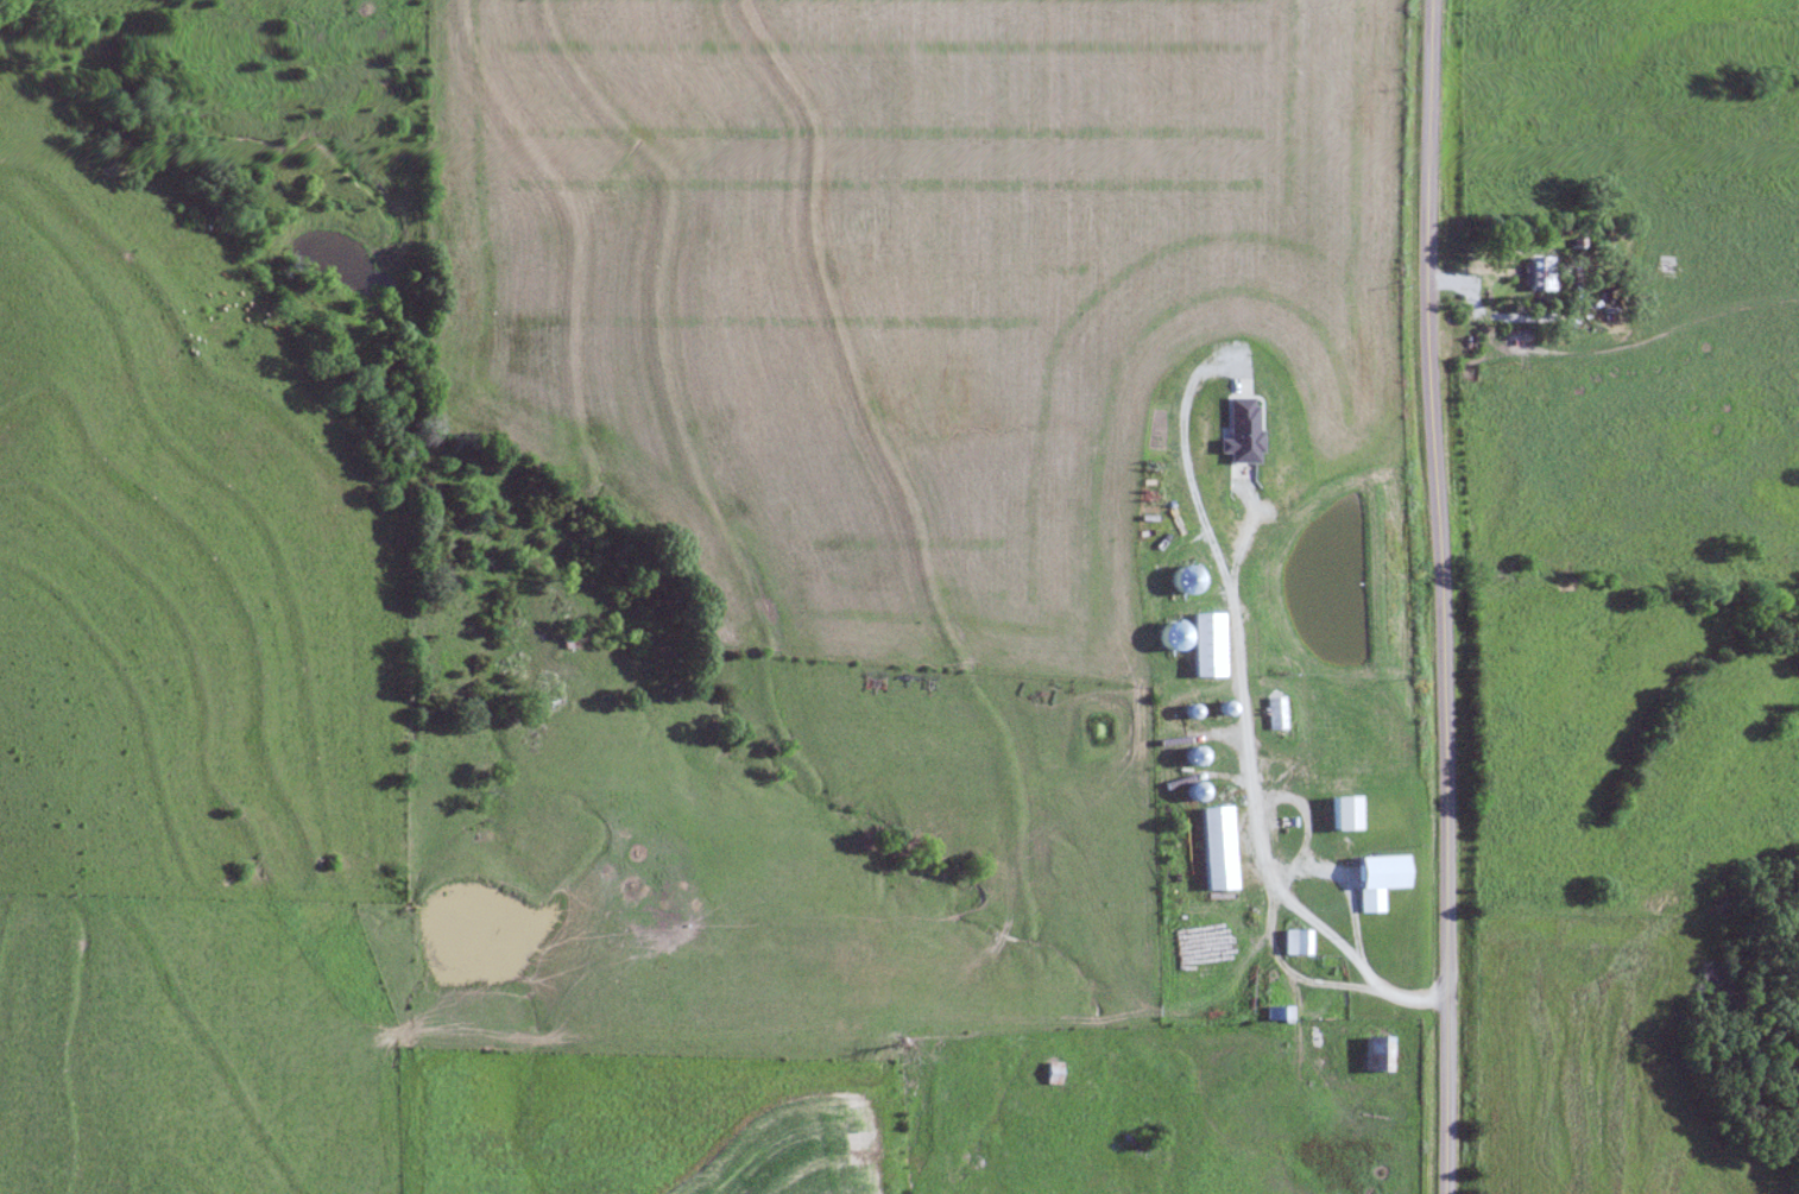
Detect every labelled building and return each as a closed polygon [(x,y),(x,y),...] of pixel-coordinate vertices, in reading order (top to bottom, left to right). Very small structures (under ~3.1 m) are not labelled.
[(1553,290),(1553,257),(1526,257),(1526,290),(1553,290)] [(1220,614),(1190,614),(1190,677),(1220,677),(1220,614)] [(1264,697),(1264,730),(1282,730),(1282,697),(1264,697)] [(1369,783),(1331,783),(1331,820),(1355,820),(1355,812),(1369,812),(1369,783)] [(1231,889),(1227,807),(1197,808),(1201,890),(1231,889)] [(1280,956),(1306,956),(1306,931),(1280,931),(1280,956)] [(1263,1021),(1288,1021),(1288,1008),(1263,1008),(1263,1021)] [(1388,1072),(1388,1037),(1362,1037),(1362,1072),(1388,1072)] [(1060,1085),(1060,1063),(1046,1063),(1046,1085),(1060,1085)]
